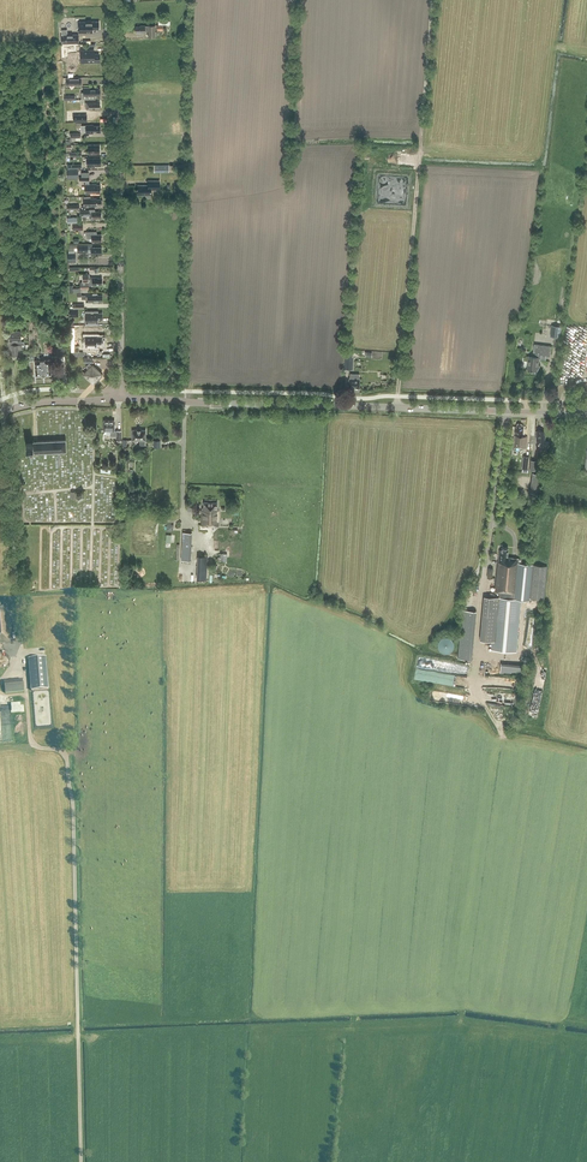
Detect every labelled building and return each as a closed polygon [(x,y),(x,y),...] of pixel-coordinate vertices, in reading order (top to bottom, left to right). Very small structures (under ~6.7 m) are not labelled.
[(93,22),(79,22),(79,33),(93,33),(93,29),(99,29),(99,22),(93,22)] [(155,37),(155,25),(148,25),(148,26),(145,26),(145,25),(140,25),(140,26),(135,26),(135,32),(140,32),(140,33),(145,33),(145,31),(148,31),(148,37),(155,37)] [(67,30),(62,30),(62,35),(62,43),(79,43),(78,34),(68,35),(67,30)] [(93,54),(93,50),(83,50),(83,56),(85,56),(85,62),(93,62),(95,62),(95,61),(100,61),(99,55),(98,56),(98,54),(93,54)] [(83,92),(81,92),(81,99),(89,99),(89,96),(93,96),(93,95),(101,95),(101,88),(99,88),(99,87),(83,87),(83,92)] [(81,111),(81,99),(76,99),(76,96),(66,95),(66,99),(75,99),(75,111),(81,111)] [(94,126),(94,125),(86,125),(86,126),(81,126),(81,131),(86,131),(86,133),(94,133),(94,132),(100,132),(100,126),(94,126)] [(89,154),(100,153),(100,145),(89,145),(89,154)] [(101,166),(101,158),(87,158),(87,167),(96,167),(96,166),(101,166)] [(89,184),(89,177),(89,173),(82,173),(82,177),(80,177),(80,182),(86,182),(86,184),(85,184),(85,194),(94,193),(100,193),(100,192),(101,192),(101,190),(100,189),(100,185),(97,185),(97,184),(89,184)] [(160,190),(160,181),(148,181),(148,185),(138,185),(138,189),(137,189),(137,195),(146,195),(146,196),(147,197),(148,198),(150,197),(151,196),(151,195),(151,190),(160,190)] [(90,199),(90,197),(84,197),(84,206),(97,206),(97,205),(101,205),(101,199),(97,199),(97,198),(90,199)] [(101,212),(95,212),(95,210),(89,210),(89,211),(80,211),(80,216),(90,215),(90,218),(92,218),(92,219),(96,219),(96,218),(101,218),(101,212)] [(97,235),(97,232),(87,232),(87,238),(92,238),(92,242),(102,241),(101,234),(97,235)] [(93,247),(93,245),(69,245),(69,251),(78,251),(78,252),(88,252),(88,251),(91,251),(91,255),(102,254),(102,247),(93,247)] [(89,278),(89,274),(83,274),(83,282),(80,282),(80,287),(73,287),(73,285),(69,285),(69,292),(81,292),(83,292),(83,290),(89,290),(89,285),(93,285),(97,285),(97,284),(102,284),(102,278),(97,278),(89,278)] [(97,295),(97,293),(93,294),(93,295),(86,295),(82,295),(82,299),(86,299),(86,302),(97,302),(102,301),(102,295),(97,295)] [(98,311),(86,311),(86,321),(98,321),(98,319),(102,319),(102,313),(98,313),(98,311)] [(560,338),(562,326),(552,325),(550,337),(560,338)] [(19,332),(19,331),(10,331),(10,355),(18,355),(19,357),(22,358),(24,358),(24,355),(30,355),(29,351),(27,351),(25,350),(25,342),(22,342),(21,332),(19,332)] [(85,336),(85,347),(96,347),(96,344),(102,344),(102,337),(96,337),(96,336),(85,336)] [(550,356),(552,346),(534,344),(533,354),(534,354),(533,357),(529,356),(528,369),(532,370),(532,371),(536,373),(536,374),(540,366),(538,365),(539,359),(546,360),(546,356),(550,356)] [(345,362),(345,369),(349,369),(349,362),(353,363),(353,352),(346,352),(345,362)] [(40,360),(35,360),(36,376),(51,374),(51,367),(55,366),(54,359),(50,360),(50,359),(44,360),(44,357),(40,357),(40,360)] [(92,366),(89,363),(86,366),(89,369),(84,374),(94,384),(103,375),(93,365),(92,366)] [(359,379),(360,374),(350,373),(350,378),(349,378),(348,388),(360,388),(360,379),(359,379)] [(117,431),(114,431),(115,421),(104,420),(104,431),(104,434),(110,434),(110,436),(117,436),(117,440),(121,440),(121,431),(117,431)] [(523,436),(524,426),(517,425),(517,427),(515,427),(513,447),(526,448),(527,437),(523,436)] [(146,430),(132,430),(132,441),(140,441),(140,445),(145,445),(145,441),(146,441),(146,430)] [(539,447),(548,447),(549,441),(545,441),(545,435),(544,435),(544,431),(536,430),(536,440),(540,441),(539,447)] [(66,452),(66,440),(35,441),(33,441),(33,444),(26,444),(27,451),(34,451),(34,453),(65,451),(65,452),(66,452)] [(537,497),(540,474),(532,473),(529,495),(537,497)] [(130,493),(130,490),(124,490),(124,501),(137,501),(137,493),(130,493)] [(217,510),(218,507),(217,507),(217,503),(204,502),(204,510),(202,509),(202,525),(218,526),(219,510),(217,510)] [(191,561),(192,533),(183,533),(181,561),(191,561)] [(508,548),(502,547),(501,550),(500,550),(498,562),(495,591),(499,592),(499,597),(489,596),(488,597),(486,597),(484,599),(483,601),(480,640),(492,641),(492,649),(516,651),(521,600),(531,601),(531,598),(544,599),(547,566),(521,564),(522,558),(508,557),(508,548)] [(207,556),(198,555),(197,580),(206,580),(207,556)] [(472,660),(476,611),(462,610),(458,659),(472,660)] [(534,628),(536,617),(529,616),(527,627),(534,628)] [(451,645),(455,646),(456,637),(440,636),(440,646),(443,646),(443,650),(451,651),(451,645)] [(31,691),(49,690),(46,657),(28,658),(31,691)] [(502,663),(502,673),(525,673),(525,664),(502,663)] [(433,682),(453,684),(454,673),(434,671),(433,682)] [(5,694),(24,692),(23,681),(4,683),(5,694)] [(538,718),(542,692),(535,691),(532,717),(538,718)] [(503,693),(501,705),(516,707),(517,695),(503,693)] [(3,734),(3,742),(14,742),(13,734),(3,734)]
